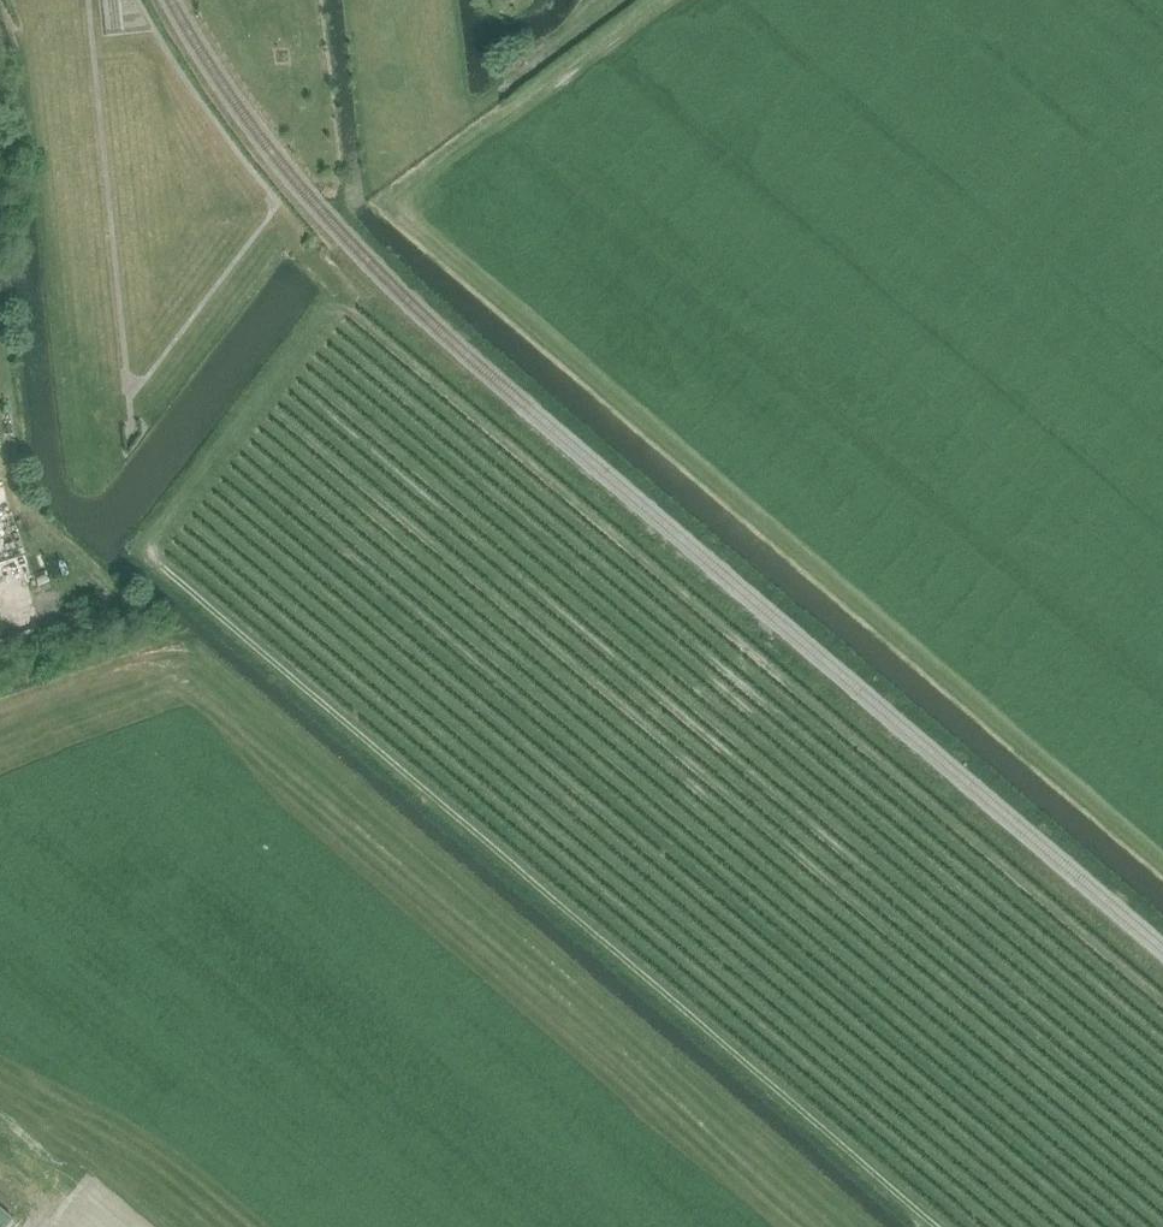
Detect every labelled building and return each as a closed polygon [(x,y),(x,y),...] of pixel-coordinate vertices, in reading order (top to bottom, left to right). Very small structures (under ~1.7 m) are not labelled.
[(0,1207),(0,1226),(6,1226),(13,1219),(0,1207)]
